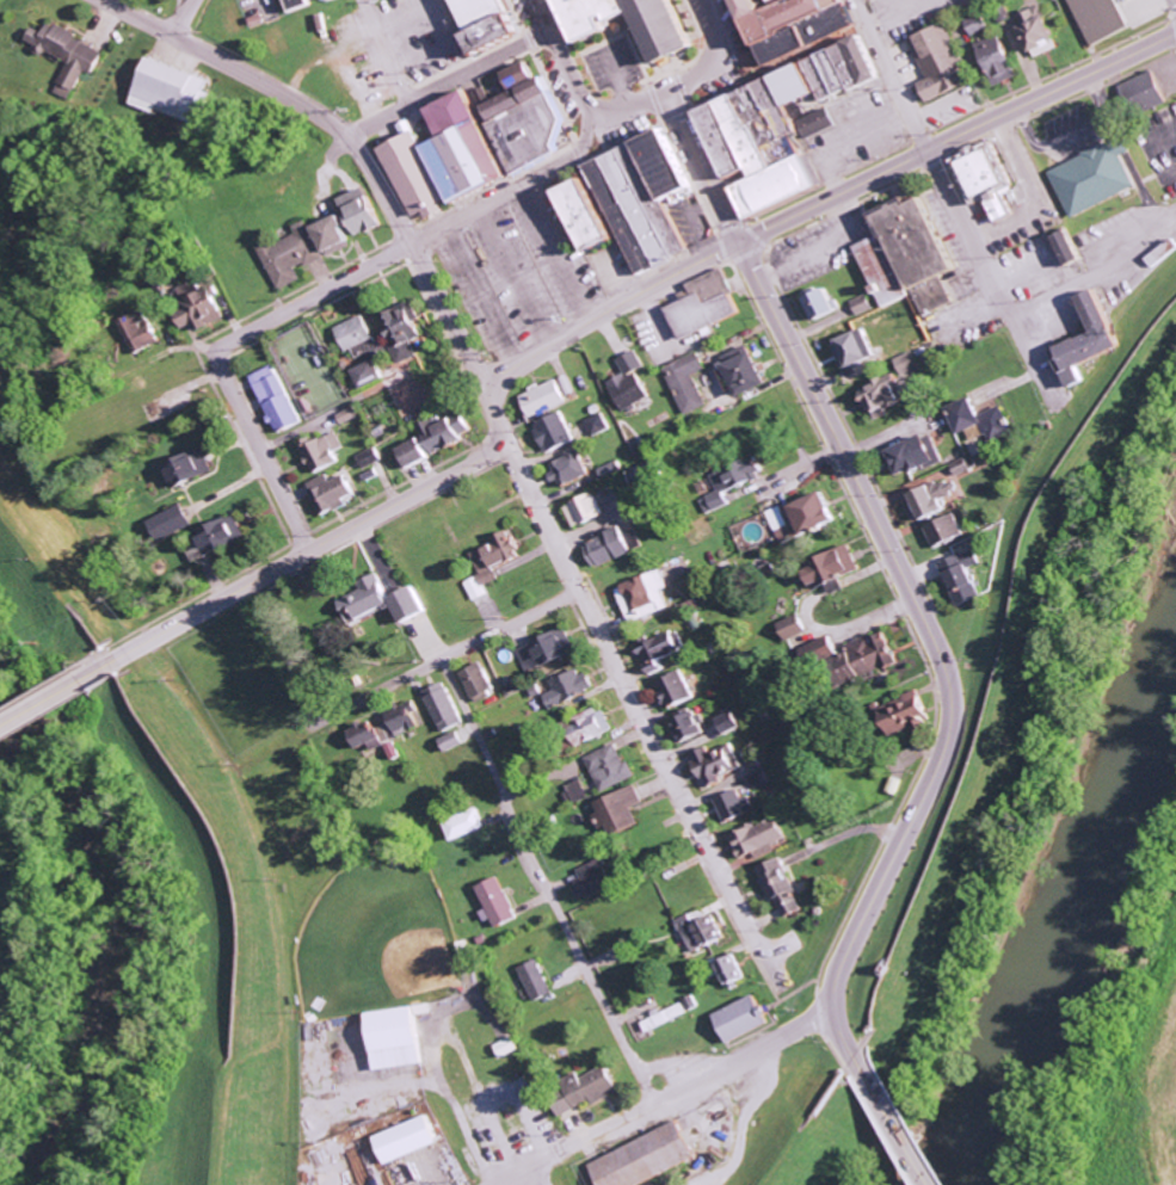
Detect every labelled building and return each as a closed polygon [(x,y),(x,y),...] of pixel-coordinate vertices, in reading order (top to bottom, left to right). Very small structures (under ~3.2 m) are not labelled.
[(294,12),(316,5),(314,0),(290,0),(294,12)] [(512,0),(460,0),(483,55),(528,37),(512,0)] [(584,44),(618,30),(616,24),(641,14),(662,66),(702,50),(681,0),(566,0),(584,44)] [(849,0),(796,0),(775,9),(771,0),(748,0),(775,64),(860,27),(849,0)] [(1133,29),(1121,0),(1072,0),(1091,47),(1133,29)] [(1020,16),(1035,52),(1062,41),(1047,5),(1020,16)] [(106,52),(78,40),(80,35),(49,21),(45,31),(35,26),(28,40),(39,45),(38,48),(70,63),(56,92),(74,100),(87,72),(95,76),(106,52)] [(930,80),(924,83),(933,103),(976,83),(949,24),(912,40),(930,80)] [(1000,86),(1023,76),(1006,34),(982,44),(1000,86)] [(706,106),(734,181),(756,173),(759,180),(740,187),(752,218),(824,191),(803,134),(808,132),(810,138),(840,126),(833,108),(801,120),(796,106),(827,94),(829,101),(888,79),(874,42),(706,106)] [(134,103),(191,125),(198,106),(205,109),(210,94),(204,92),(209,79),(152,57),(134,103)] [(498,183),(563,154),(562,149),(566,115),(549,77),(537,83),(531,82),(540,78),(532,61),(496,78),(492,77),(483,81),(481,92),(494,121),(492,138),(471,91),(432,108),(447,140),(431,147),(457,204),(485,191),(469,155),(460,134),(467,135),(469,119),(498,183)] [(1134,115),(1170,101),(1158,71),(1122,85),(1134,115)] [(384,148),(416,218),(433,210),(432,208),(446,202),(420,145),(422,144),(410,119),(398,125),(404,138),(384,148)] [(591,165),(596,179),(568,191),(594,252),(627,239),(641,275),(690,254),(669,201),(698,189),(674,130),(591,165)] [(1126,155),(1135,152),(1128,137),(1052,170),(1072,217),(1140,188),(1126,155)] [(1017,215),(1006,190),(1016,187),(1001,149),(967,163),(984,205),(991,201),(1000,222),(1017,215)] [(343,196),(355,237),(383,228),(370,188),(343,196)] [(884,309),(916,296),(924,316),(954,304),(943,277),(960,271),(931,198),(915,204),(913,200),(882,212),(910,284),(904,286),(884,237),(859,247),(884,309)] [(358,244),(346,216),(314,229),(310,220),(296,227),(298,233),(262,248),(280,291),(304,280),(299,270),(330,257),(330,256),(358,244)] [(1069,269),(1089,260),(1075,231),(1056,240),(1069,269)] [(743,315),(725,270),(689,283),(694,297),(670,306),(682,339),(743,315)] [(227,323),(220,289),(193,295),(191,285),(183,286),(186,297),(194,295),(197,310),(181,314),(184,328),(196,325),(196,329),(227,323)] [(818,324),(842,311),(830,289),(820,295),(816,288),(802,295),(818,324)] [(1128,349),(1106,290),(1085,298),(1099,333),(1055,349),(1070,389),(1089,381),(1083,366),(1128,349)] [(851,299),(855,315),(872,311),(868,295),(851,299)] [(420,357),(417,347),(429,343),(414,303),(384,314),(402,363),(420,357)] [(131,317),(145,351),(163,344),(149,309),(131,317)] [(337,329),(349,352),(377,338),(366,315),(337,329)] [(842,372),(879,356),(866,328),(830,344),(842,372)] [(628,377),(646,368),(638,351),(619,361),(628,377)] [(693,375),(706,370),(699,353),(663,367),(682,415),(705,406),(693,375)] [(738,397),(769,387),(759,353),(727,363),(738,397)] [(899,376),(919,371),(915,353),(894,357),(899,376)] [(387,379),(380,361),(356,370),(364,388),(387,379)] [(304,423),(276,365),(251,376),(279,435),(304,423)] [(609,383),(624,412),(652,397),(639,374),(629,379),(626,374),(609,383)] [(900,402),(890,374),(858,386),(870,421),(888,415),(885,407),(900,402)] [(570,402),(559,379),(522,396),(533,419),(570,402)] [(960,435),(981,428),(986,443),(1012,435),(1003,406),(980,414),(975,399),(951,406),(960,435)] [(435,457),(467,443),(464,436),(476,431),(466,409),(423,428),(435,457)] [(611,429),(603,412),(585,421),(593,438),(611,429)] [(535,423),(546,454),(574,444),(563,413),(535,423)] [(337,450),(344,448),(338,432),(303,446),(314,475),(343,463),(337,450)] [(901,477),(941,463),(931,434),(891,449),(901,477)] [(433,461),(427,440),(401,446),(407,468),(433,461)] [(366,468),(383,460),(377,448),(360,456),(366,468)] [(179,486),(214,472),(205,449),(170,464),(179,486)] [(550,463),(559,488),(591,477),(581,451),(550,463)] [(724,494),(754,482),(745,460),(708,476),(715,492),(698,500),(704,515),(729,504),(724,494)] [(598,468),(601,478),(621,473),(617,462),(598,468)] [(356,495),(350,477),(314,490),(323,516),(349,507),(346,498),(356,495)] [(924,522),(949,510),(946,504),(960,497),(951,477),(912,495),(924,522)] [(792,506),(805,537),(839,522),(827,492),(792,506)] [(605,519),(598,496),(566,505),(573,528),(605,519)] [(194,527),(185,505),(151,519),(160,541),(194,527)] [(964,538),(956,515),(925,524),(933,548),(964,538)] [(211,556),(248,543),(239,518),(202,531),(211,556)] [(635,553),(624,527),(584,543),(594,569),(635,553)] [(471,552),(482,575),(466,583),(475,602),(490,595),(486,587),(501,579),(496,570),(524,557),(513,533),(471,552)] [(188,553),(195,566),(212,558),(206,545),(188,553)] [(814,589),(859,576),(851,549),(807,562),(814,589)] [(955,608),(982,598),(971,567),(980,564),(974,550),(937,563),(941,576),(949,574),(954,590),(950,591),(955,608)] [(630,623),(669,609),(662,590),(668,588),(662,571),(617,587),(630,623)] [(353,625),(396,607),(384,578),(340,596),(353,625)] [(418,584),(402,591),(404,595),(395,599),(407,625),(432,613),(418,584)] [(779,623),(786,641),(807,632),(800,615),(779,623)] [(576,653),(567,630),(516,650),(526,673),(576,653)] [(830,636),(802,650),(812,671),(842,656),(855,682),(881,669),(885,676),(900,668),(881,630),(838,652),(830,636)] [(650,671),(684,655),(672,631),(639,646),(650,671)] [(463,672),(474,702),(497,694),(487,664),(463,672)] [(552,712),(594,691),(583,668),(551,683),(555,691),(544,696),(552,712)] [(658,682),(668,710),(693,701),(683,673),(658,682)] [(425,691),(442,733),(465,724),(448,682),(425,691)] [(916,690),(887,703),(902,736),(931,724),(916,690)] [(422,729),(414,706),(392,713),(399,736),(422,729)] [(594,733),(597,739),(615,730),(606,710),(576,725),(582,738),(594,733)] [(675,744),(703,738),(696,711),(669,718),(675,744)] [(723,736),(743,729),(737,713),(717,719),(723,736)] [(440,739),(446,753),(465,744),(460,731),(440,739)] [(587,757),(602,793),(635,779),(620,743),(587,757)] [(691,755),(700,789),(724,783),(723,781),(741,777),(732,744),(691,755)] [(570,788),(578,802),(590,796),(583,782),(570,788)] [(644,825),(636,808),(645,804),(637,788),(601,805),(605,813),(597,817),(603,831),(612,827),(617,839),(644,825)] [(744,800),(738,789),(716,802),(729,825),(757,809),(749,796),(744,800)] [(488,828),(480,808),(446,822),(454,842),(488,828)] [(741,861),(753,855),(754,857),(788,842),(777,819),(755,829),(752,824),(729,835),(741,861)] [(578,870),(583,880),(572,885),(580,901),(619,883),(607,857),(578,870)] [(785,919),(804,910),(781,858),(757,869),(771,902),(776,900),(785,919)] [(520,920),(502,878),(480,887),(497,929),(520,920)] [(690,952),(721,942),(714,918),(695,924),(691,915),(679,919),(690,952)] [(533,1002),(554,994),(540,959),(519,967),(533,1002)] [(725,963),(729,984),(740,982),(736,961),(725,963)] [(718,1012),(730,1041),(775,1023),(768,1006),(763,1008),(758,996),(718,1012)] [(658,1015),(643,1023),(647,1033),(688,1014),(684,1003),(658,1015)] [(424,1065),(419,1014),(430,1013),(429,1006),(372,1011),(378,1070),(424,1065)] [(520,1049),(515,1037),(497,1046),(502,1058),(520,1049)] [(620,1092),(610,1067),(568,1084),(571,1091),(553,1098),(560,1116),(620,1092)] [(378,1137),(390,1164),(440,1142),(428,1115),(378,1137)] [(700,1157),(682,1120),(593,1163),(603,1184),(640,1184),(700,1157)]
